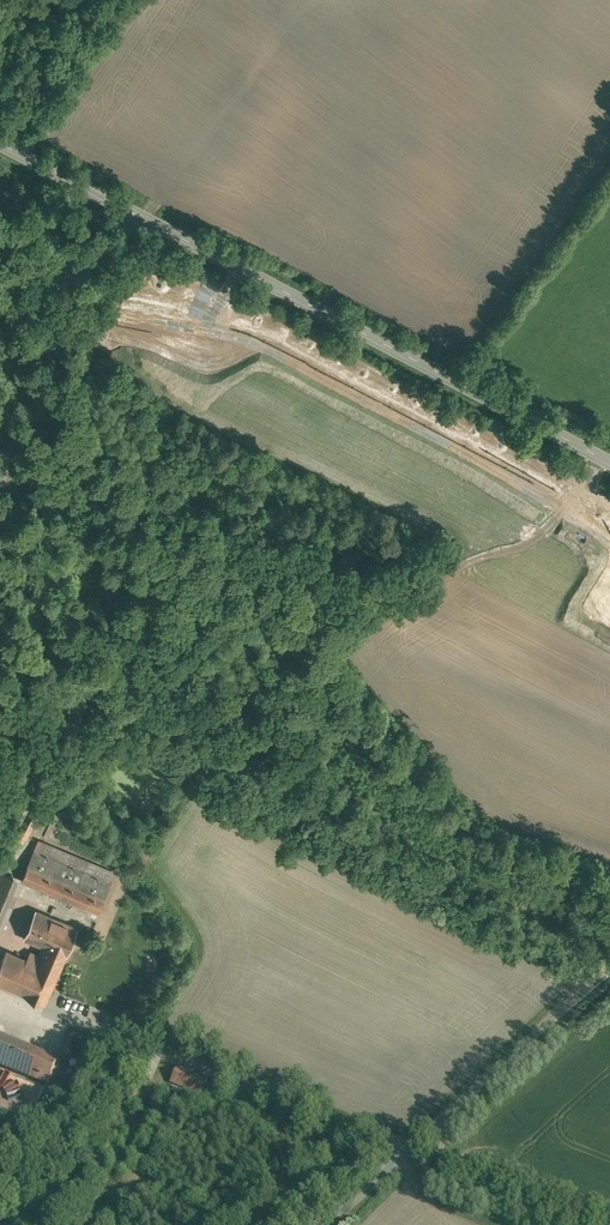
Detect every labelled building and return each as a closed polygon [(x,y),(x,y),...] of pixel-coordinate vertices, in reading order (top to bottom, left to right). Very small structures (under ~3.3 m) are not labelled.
[(117,870),(40,837),(21,880),(99,913),(117,870)] [(9,888),(0,884),(0,910),(9,888)] [(78,927),(37,910),(26,938),(43,945),(39,954),(62,964),(78,927)] [(7,950),(0,966),(0,983),(26,995),(45,1003),(62,964),(39,954),(31,950),(28,959),(7,950)] [(0,1035),(0,1064),(16,1071),(60,1090),(71,1065),(59,1060),(26,1046),(0,1035)] [(208,1081),(177,1067),(171,1081),(201,1095),(208,1081)]
